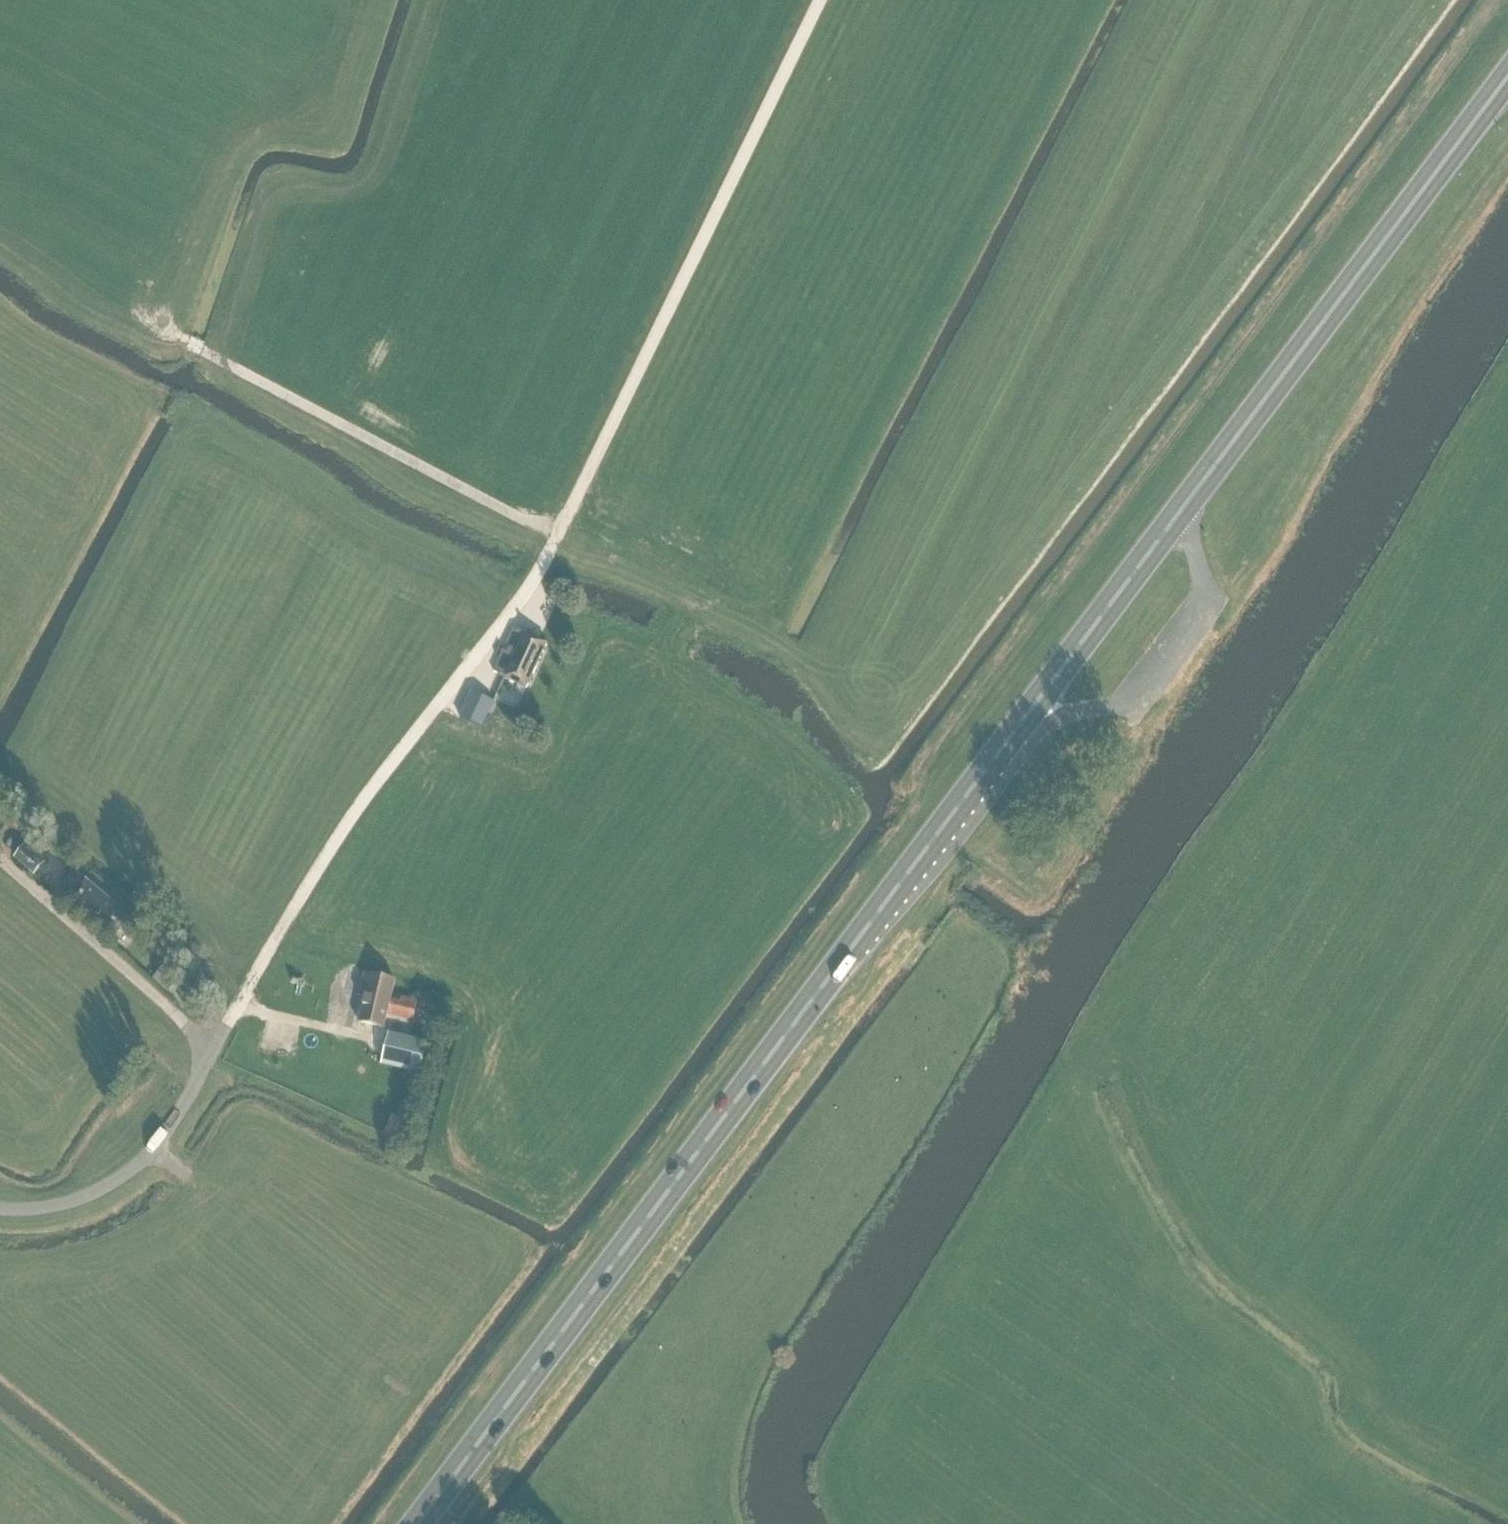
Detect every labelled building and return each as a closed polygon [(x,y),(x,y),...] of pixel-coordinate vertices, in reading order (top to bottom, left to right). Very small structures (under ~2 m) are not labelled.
[(494,672),(505,678),(527,688),(548,644),(525,633),(525,634),(514,629),(506,646),(517,651),(515,655),(504,650),(494,672)] [(494,702),(472,692),(460,717),(482,728),(494,702)] [(34,876),(45,863),(37,856),(44,847),(39,842),(31,851),(25,846),(14,858),(34,876)] [(112,939),(129,919),(85,881),(71,870),(59,885),(72,896),(68,901),(112,939)] [(391,1000),(395,982),(364,975),(359,997),(365,998),(359,1023),(384,1029),(387,1015),(413,1021),(417,1001),(401,997),(400,1002),(391,1000)] [(427,1042),(388,1033),(381,1065),(420,1074),(427,1042)] [(391,1116),(383,1135),(396,1141),(404,1122),(391,1116)]
